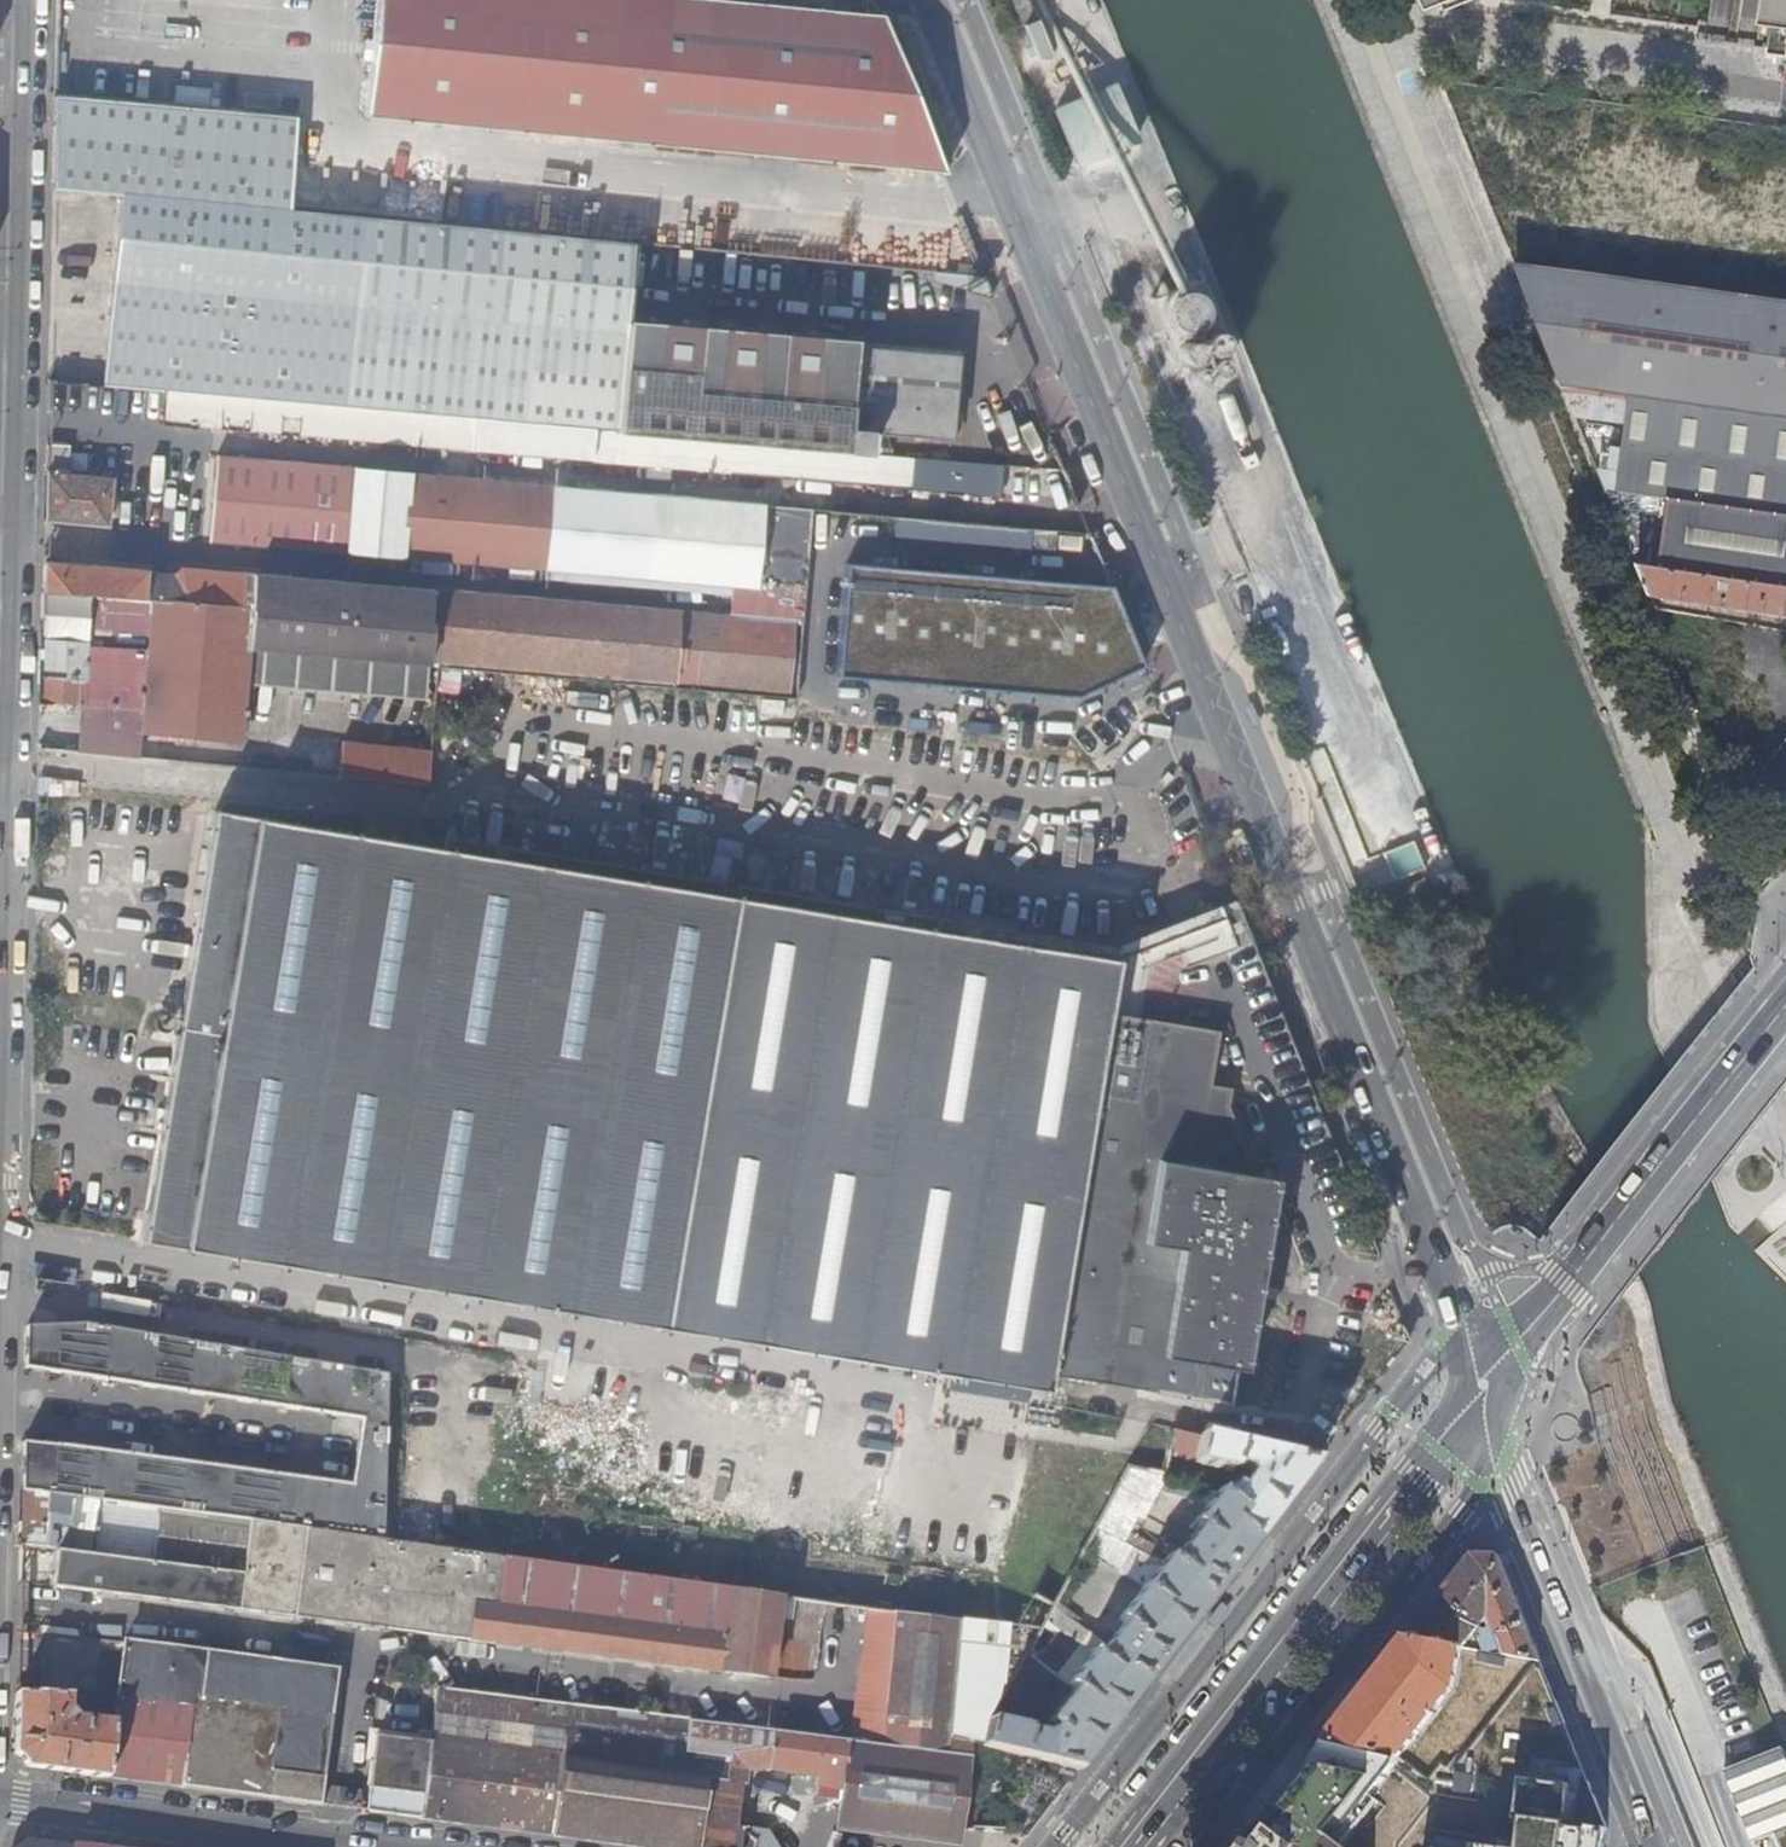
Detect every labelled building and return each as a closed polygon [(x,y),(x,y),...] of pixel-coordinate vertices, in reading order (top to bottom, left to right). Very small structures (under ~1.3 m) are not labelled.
[(943,171),(882,16),(717,0),(376,0),(364,121),(943,171)] [(1014,5),(1024,28),(1037,23),(1028,0),(1026,0),(1014,5)] [(1450,9),(1467,2),(1467,0),(1428,0),(1431,6),(1450,9)] [(1771,54),(1785,56),(1785,0),(1778,0),(1771,54)] [(1119,92),(1089,104),(1092,112),(1122,100),(1119,92)] [(259,112),(54,94),(52,188),(120,194),(106,354),(166,360),(587,400),(620,403),(627,322),(633,241),(291,210),(298,116),(259,112)] [(1092,112),(1089,104),(1057,116),(1074,158),(1136,133),(1122,100),(1092,112)] [(1519,269),(1570,394),(1785,424),(1785,307),(1519,269)] [(1146,294),(1162,333),(1208,314),(1192,275),(1146,294)] [(1208,314),(1162,333),(1174,361),(1177,360),(1216,344),(1220,342),(1208,314)] [(851,341),(676,327),(627,322),(620,403),(617,430),(666,434),(843,450),(845,427),(950,436),(957,354),(854,346),(855,339),(852,339),(851,341)] [(1216,344),(1177,360),(1186,383),(1225,366),(1216,344)] [(587,400),(166,360),(163,384),(585,423),(587,400)] [(617,430),(165,390),(162,421),(178,422),(178,424),(214,427),(214,425),(581,457),(995,492),(998,463),(843,450),(666,434),(617,430)] [(1570,394),(1582,423),(1632,430),(1624,497),(1672,504),(1754,515),(1785,519),(1785,424),(1570,394)] [(69,442),(46,441),(44,518),(107,525),(112,476),(66,471),(69,442)] [(43,561),(40,700),(80,702),(81,677),(143,683),(142,686),(144,686),(140,731),(238,741),(241,713),(245,713),(245,709),(242,708),(244,676),(422,691),(424,658),(429,658),(429,655),(788,690),(791,658),(792,658),(796,622),(800,623),(810,509),(762,505),(762,504),(218,456),(209,538),(420,557),(730,584),(727,615),(180,566),(174,572),(43,561)] [(1754,515),(1672,504),(1663,573),(1785,590),(1785,519),(1754,515)] [(1108,532),(810,509),(797,698),(1069,725),(1121,697),(1167,671),(1108,532)] [(1641,570),(1653,601),(1785,620),(1785,590),(1663,573),(1641,570)] [(80,702),(78,749),(138,755),(140,731),(144,686),(142,686),(143,683),(81,677),(80,702)] [(78,744),(78,721),(44,722),(45,745),(78,744)] [(338,739),(335,774),(422,782),(426,748),(338,739)] [(1774,775),(1785,784),(1785,760),(1774,775)] [(211,805),(174,1040),(186,1042),(223,807),(211,805)] [(1245,1366),(1272,1174),(1261,1166),(1233,1087),(1218,1081),(1224,1028),(1172,1018),(1125,1009),(1126,981),(1127,957),(1129,946),(1104,942),(1102,954),(962,932),(964,918),(909,909),(907,922),(764,898),(766,885),(742,881),(740,894),(724,891),(726,878),(707,875),(704,888),(567,865),(569,852),(515,843),(513,856),(442,844),(223,807),(186,1042),(174,1040),(169,1070),(183,1072),(161,1214),(146,1212),(142,1239),(1053,1388),(1056,1371),(1240,1402),(1245,1366)] [(444,831),(442,844),(513,856),(515,843),(444,831)] [(707,875),(569,852),(567,865),(704,888),(707,875)] [(1425,873),(1403,882),(1410,899),(1433,890),(1425,873)] [(909,909),(766,885),(764,898),(907,922),(909,909)] [(1127,957),(1225,923),(1220,911),(1129,946),(1127,957)] [(1102,954),(1104,942),(964,918),(962,932),(1102,954)] [(169,1070),(146,1212),(161,1214),(183,1072),(169,1070)] [(20,1444),(21,1492),(248,1524),(249,1522),(382,1541),(387,1374),(86,1324),(33,1327),(31,1371),(361,1420),(352,1484),(20,1444)] [(945,1394),(944,1426),(1029,1428),(1030,1396),(945,1394)] [(1235,1524),(1256,1541),(1318,1463),(1174,1432),(1168,1459),(1233,1473),(1236,1468),(1245,1470),(1246,1474),(1238,1477),(1224,1495),(1237,1507),(1233,1514),(1238,1518),(1235,1524)] [(1158,1609),(1187,1631),(1256,1541),(1235,1524),(1238,1518),(1233,1514),(1237,1507),(1224,1495),(1218,1491),(1213,1498),(1163,1486),(1165,1478),(1164,1478),(1130,1470),(1097,1534),(1122,1545),(1126,1537),(1133,1540),(1159,1494),(1203,1503),(1206,1506),(1193,1523),(1198,1528),(1173,1561),(1168,1558),(1143,1589),(1162,1604),(1158,1609)] [(20,1544),(56,1549),(242,1574),(248,1524),(20,1492),(20,1544)] [(757,1679),(768,1596),(382,1541),(249,1522),(248,1524),(242,1574),(56,1549),(51,1586),(294,1617),(485,1643),(757,1679)] [(1122,1545),(1097,1534),(1086,1551),(1143,1589),(1168,1558),(1122,1545)] [(1503,1657),(1544,1664),(1500,1556),(1477,1559),(1457,1584),(1412,1642),(1464,1651),(1481,1654),(1489,1642),(1482,1635),(1488,1627),(1496,1648),(1501,1648),(1503,1657)] [(1095,1694),(1122,1715),(1187,1631),(1158,1609),(1162,1604),(1143,1589),(1118,1621),(1123,1625),(1098,1658),(1093,1654),(1069,1685),(1089,1702),(1095,1694)] [(860,1609),(846,1741),(885,1746),(897,1614),(860,1609)] [(946,1756),(948,1742),(959,1622),(897,1614),(885,1746),(946,1756)] [(948,1742),(973,1745),(981,1746),(988,1720),(986,1719),(1004,1695),(1032,1656),(1042,1631),(959,1622),(948,1742)] [(112,1697),(119,1641),(46,1631),(41,1695),(67,1696),(112,1697)] [(108,1779),(320,1807),(336,1670),(119,1641),(112,1697),(117,1698),(115,1707),(114,1723),(108,1779)] [(1412,1642),(1332,1745),(1405,1763),(1458,1689),(1464,1651),(1412,1642)] [(1252,1846),(1605,1846),(1544,1664),(1503,1657),(1481,1654),(1464,1651),(1458,1689),(1405,1763),(1332,1745),(1252,1846)] [(988,1720),(981,1746),(1021,1756),(1076,1770),(1077,1771),(1079,1771),(1122,1715),(1095,1694),(1089,1702),(1069,1685),(1032,1656),(1004,1695),(1047,1723),(1046,1726),(1050,1729),(1047,1733),(1039,1735),(1024,1731),(1025,1729),(988,1720)] [(421,1821),(623,1846),(756,1846),(756,1842),(741,1831),(734,1830),(739,1787),(742,1787),(744,1771),(765,1771),(814,1777),(813,1787),(840,1789),(838,1810),(961,1825),(973,1745),(948,1742),(946,1756),(885,1746),(846,1741),(436,1688),(430,1744),(421,1821)] [(28,1768),(108,1779),(114,1723),(98,1721),(98,1716),(89,1714),(88,1720),(67,1716),(67,1705),(67,1696),(41,1695),(15,1694),(13,1753),(28,1768)] [(117,1698),(112,1697),(67,1696),(67,1705),(115,1707),(117,1698)] [(357,1812),(421,1821),(430,1744),(394,1740),(376,1737),(367,1804),(358,1803),(357,1812)] [(1734,1769),(1745,1794),(1734,1799),(1752,1846),(1785,1832),(1785,1764),(1781,1751),(1734,1769)] [(1745,1794),(1734,1769),(1725,1773),(1734,1799),(1745,1794)]
